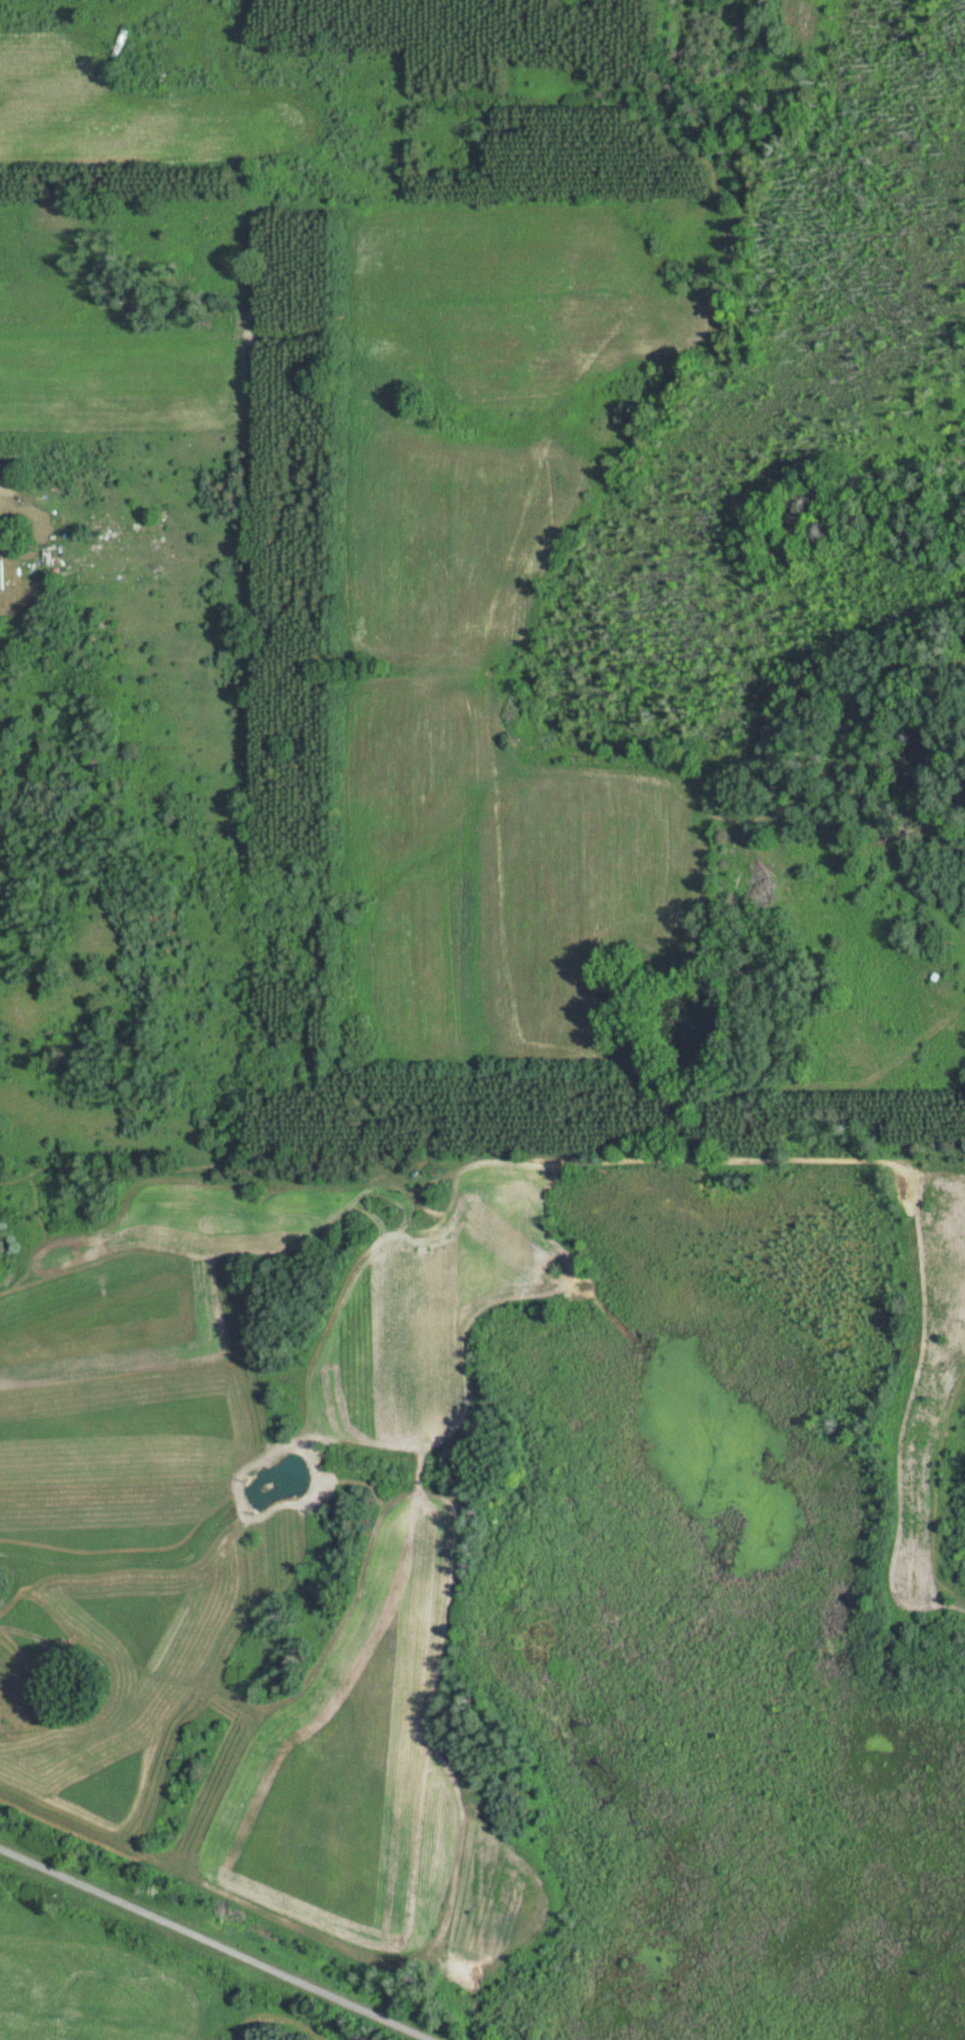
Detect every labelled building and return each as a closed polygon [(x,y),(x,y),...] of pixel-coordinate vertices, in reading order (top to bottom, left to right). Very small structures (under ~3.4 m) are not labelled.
[(111,53),(117,57),(133,34),(126,30),(111,53)]
